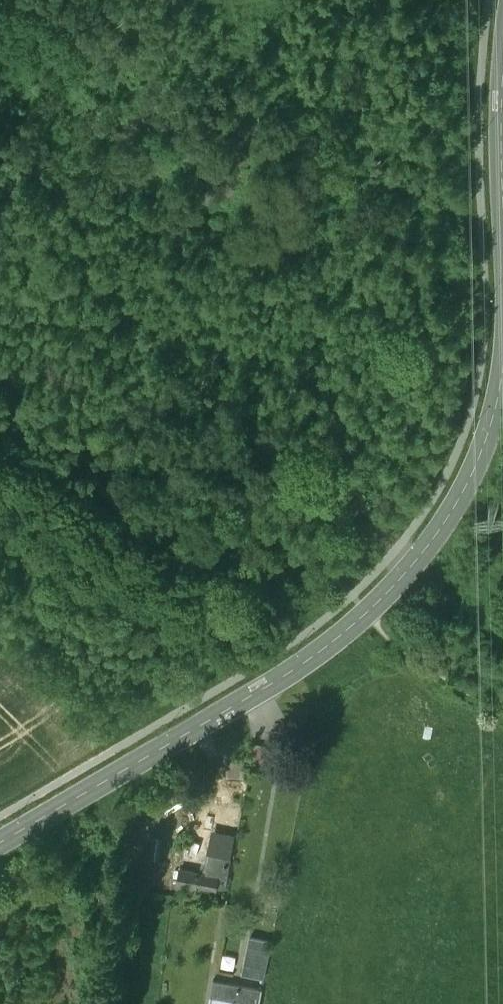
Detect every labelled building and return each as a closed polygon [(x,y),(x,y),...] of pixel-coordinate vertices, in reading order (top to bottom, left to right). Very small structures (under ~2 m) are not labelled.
[(229,857),(227,856),(230,840),(215,837),(206,873),(179,869),(177,884),(216,891),(217,885),(224,886),(229,857)] [(268,939),(249,935),(242,973),(260,976),(268,939)] [(215,979),(211,1003),(259,1003),(262,987),(215,979)]
